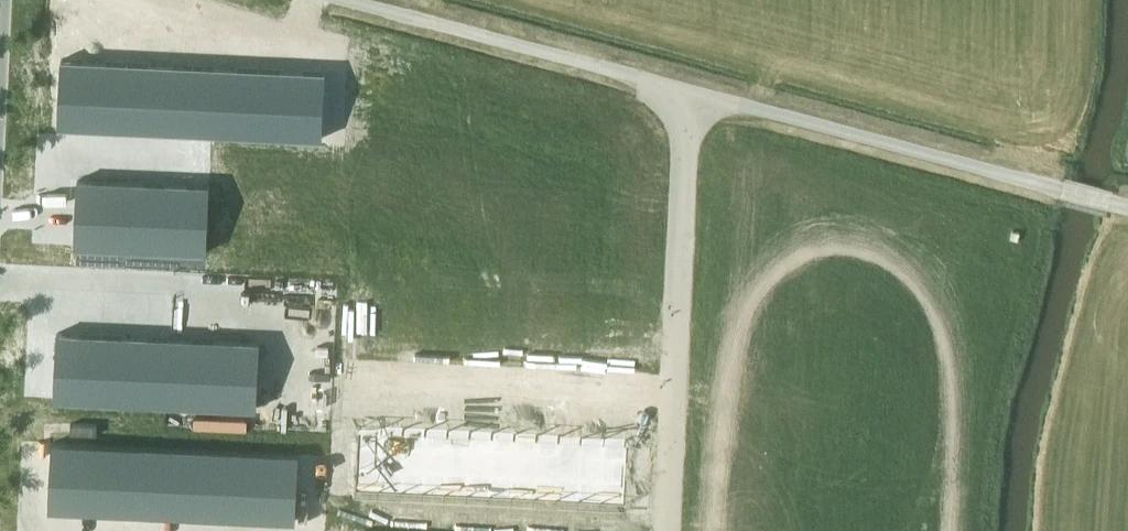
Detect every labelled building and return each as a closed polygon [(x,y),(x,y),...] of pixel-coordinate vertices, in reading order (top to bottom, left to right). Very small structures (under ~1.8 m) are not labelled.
[(61,58),(58,124),(190,131),(193,65),(61,58)] [(193,65),(190,131),(322,137),(325,71),(193,65)] [(209,185),(77,178),(74,244),(206,251),(209,185)] [(102,334),(56,332),(53,398),(98,400),(102,334)] [(146,336),(102,334),(98,400),(143,402),(146,336)] [(169,337),(146,336),(143,402),(166,403),(169,337)] [(169,337),(166,403),(235,406),(238,340),(169,337)] [(398,493),(401,427),(353,425),(349,491),(398,493)] [(420,494),(423,428),(401,427),(398,493),(420,494)] [(442,495),(445,429),(423,428),(420,494),(442,495)] [(486,497),(489,431),(445,429),(442,495),(486,497)] [(508,498),(511,432),(489,431),(486,497),(508,498)] [(530,499),(533,433),(511,432),(508,498),(530,499)] [(552,500),(555,434),(533,433),(530,499),(552,500)] [(618,504),(621,438),(555,434),(552,500),(618,504)] [(52,442),(49,507),(295,520),(298,454),(52,442)]
